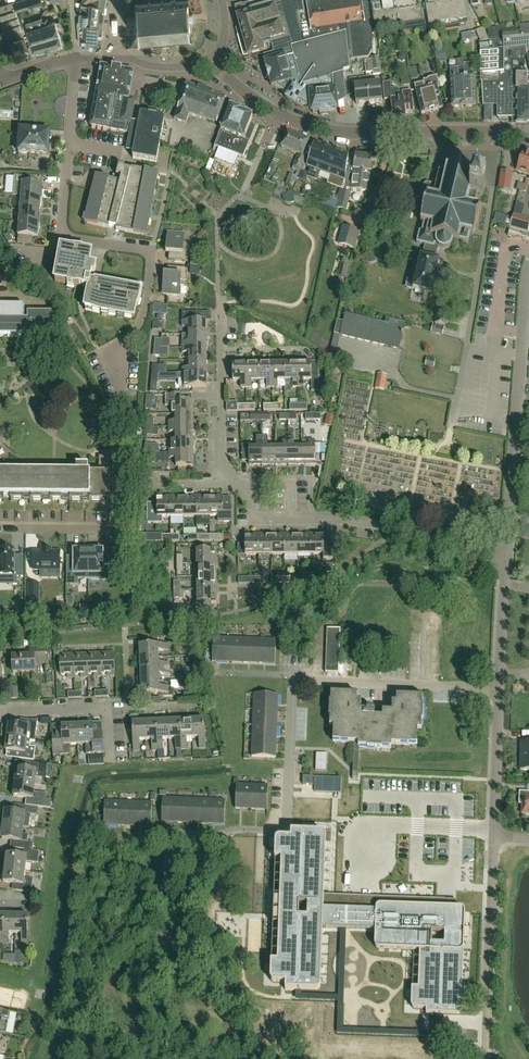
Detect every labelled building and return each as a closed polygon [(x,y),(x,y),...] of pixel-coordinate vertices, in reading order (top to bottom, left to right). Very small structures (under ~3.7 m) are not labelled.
[(27,0),(19,0),(14,2),(16,8),(28,5),(27,0)] [(161,3),(150,4),(150,2),(149,2),(149,4),(137,5),(136,4),(135,5),(137,6),(138,16),(127,17),(128,21),(125,21),(126,25),(128,25),(129,29),(139,28),(140,38),(138,40),(140,41),(141,40),(152,39),(152,41),(154,41),(154,39),(162,38),(162,42),(169,41),(169,37),(177,37),(177,39),(179,38),(179,36),(190,35),(191,37),(192,36),(191,34),(190,21),(193,21),(193,14),(189,15),(188,2),(189,0),(187,0),(176,1),(176,0),(174,0),(172,1),(172,2),(163,2),(163,1),(161,1),(161,3)] [(280,6),(280,4),(278,5),(277,0),(270,0),(250,3),(250,4),(235,8),(238,18),(280,6)] [(323,0),(305,0),(280,4),(280,6),(285,23),(292,48),(333,37),(323,0)] [(333,37),(346,33),(349,61),(369,59),(373,52),(372,30),(367,0),(323,0),(333,37)] [(378,30),(425,22),(420,0),(370,0),(375,31),(378,30)] [(442,0),(425,0),(429,25),(446,22),(442,0)] [(446,22),(467,19),(464,0),(442,0),(446,22)] [(27,48),(16,8),(14,2),(0,6),(0,22),(1,21),(3,28),(4,28),(6,35),(8,35),(10,42),(12,41),(15,51),(27,48)] [(106,6),(106,4),(76,2),(77,9),(81,9),(80,21),(78,20),(78,21),(82,22),(104,24),(104,23),(106,6)] [(274,53),(292,48),(285,23),(280,6),(238,18),(248,57),(263,53),(263,52),(268,51),(266,45),(265,45),(264,43),(270,41),(274,53)] [(50,49),(43,25),(41,17),(25,22),(34,53),(50,49)] [(102,43),(104,24),(82,22),(78,21),(77,23),(79,43),(82,44),(82,45),(98,46),(102,43)] [(56,22),(43,25),(50,49),(62,45),(56,22)] [(527,58),(526,51),(528,51),(528,25),(520,26),(501,28),(503,39),(489,41),(479,42),(480,51),(480,82),(481,82),(483,103),(498,103),(498,112),(498,118),(516,119),(516,124),(527,124),(528,124),(528,58),(527,58)] [(445,35),(459,33),(458,27),(444,29),(445,35)] [(481,28),(474,29),(477,41),(484,39),(481,28)] [(350,71),(349,61),(346,33),(333,37),(292,48),(274,53),(263,56),(267,70),(265,71),(268,81),(270,80),(272,87),(275,86),(289,96),(286,100),(295,106),(298,102),(313,111),(313,112),(313,114),(320,113),(320,116),(326,115),(326,110),(330,110),(330,112),(331,112),(337,111),(335,98),(346,97),(343,73),(350,71)] [(366,74),(373,73),(373,71),(381,70),(379,58),(371,59),(372,61),(365,62),(366,74)] [(464,77),(459,78),(458,70),(450,70),(450,78),(452,108),(465,108),(476,107),(474,77),(473,64),(464,64),(464,77)] [(105,130),(117,69),(102,67),(101,66),(101,67),(101,68),(96,94),(97,94),(94,112),(91,127),(105,130)] [(134,73),(117,69),(105,130),(128,134),(129,125),(131,125),(134,112),(136,101),(128,100),(134,73)] [(443,109),(438,87),(440,86),(438,79),(436,77),(428,79),(427,81),(424,81),(424,82),(421,73),(412,75),(415,86),(421,112),(422,114),(432,112),(443,109)] [(375,82),(367,83),(369,104),(382,102),(381,84),(376,84),(375,82)] [(369,104),(367,83),(359,84),(360,86),(355,86),(357,105),(369,104)] [(403,92),(403,96),(400,96),(400,95),(400,93),(398,91),(396,90),(392,91),(391,83),(383,84),(384,102),(392,101),(393,112),(394,118),(396,118),(396,120),(402,119),(402,117),(404,117),(403,115),(414,114),(413,112),(411,91),(403,92)] [(226,99),(199,90),(187,85),(177,112),(174,120),(186,124),(189,115),(190,115),(217,124),(221,112),(226,99)] [(250,124),(252,118),(239,112),(231,108),(229,112),(220,134),(215,147),(243,159),(256,126),(250,124)] [(156,163),(165,119),(141,115),(133,159),(156,163)] [(52,139),(52,135),(50,134),(50,133),(20,131),(20,132),(19,132),(17,133),(17,139),(19,141),(18,153),(48,156),(50,141),(52,139)] [(298,155),(293,168),(300,171),(306,158),(303,156),(309,142),(288,133),(281,148),(298,155)] [(349,155),(332,149),(316,143),(311,157),(307,167),(312,169),(309,178),(317,181),(320,172),(331,176),(328,185),(334,187),(330,197),(338,200),(342,190),(345,181),(347,170),(349,156),(349,155)] [(523,152),(516,172),(528,176),(528,154),(523,152)] [(355,156),(355,157),(349,156),(347,170),(354,170),(354,171),(371,173),(373,158),(355,156)] [(116,231),(147,237),(159,174),(132,169),(131,171),(124,169),(124,167),(119,166),(115,181),(96,177),(85,223),(109,229),(110,227),(117,229),(116,231)] [(422,224),(424,224),(422,232),(420,232),(417,244),(434,248),(431,260),(435,260),(438,250),(440,249),(442,251),(444,252),(448,251),(451,249),(452,246),(453,241),(459,243),(460,242),(468,244),(470,234),(473,235),(473,236),(480,206),(479,206),(479,207),(474,206),(477,195),(483,196),(486,183),(477,181),(477,179),(475,177),(474,177),(475,173),(466,171),(467,168),(457,166),(456,169),(446,167),(446,168),(447,168),(445,173),(439,172),(439,173),(437,184),(433,183),(433,184),(427,183),(424,184),(422,193),(428,194),(421,224),(422,224)] [(296,184),(298,180),(301,171),(300,171),(293,168),(292,171),(297,173),(295,177),(290,175),(286,185),(293,188),(294,183),(296,184)] [(369,193),(371,173),(354,171),(354,170),(347,170),(345,181),(344,190),(343,190),(342,192),(338,205),(337,209),(347,212),(351,195),(347,193),(347,190),(369,193)] [(308,174),(301,171),(298,180),(305,183),(308,174)] [(510,186),(513,175),(503,172),(499,182),(510,186)] [(43,185),(42,185),(42,186),(38,185),(38,178),(23,177),(22,198),(43,199),(43,185)] [(305,200),(277,189),(275,195),(283,198),(286,203),(289,204),(294,203),(303,206),(305,200)] [(41,212),(43,199),(22,198),(21,210),(41,212)] [(528,231),(528,219),(522,218),(525,206),(517,204),(514,215),(510,228),(528,233),(528,231)] [(41,225),(41,212),(21,210),(19,224),(41,225)] [(38,239),(41,225),(19,224),(18,244),(33,245),(33,238),(38,238),(38,239)] [(343,227),(338,245),(354,250),(359,231),(343,227)] [(522,235),(509,231),(508,236),(520,240),(522,235)] [(185,234),(168,233),(166,253),(169,254),(169,261),(187,262),(190,245),(184,244),(185,234)] [(9,234),(4,237),(8,244),(13,241),(9,234)] [(138,307),(143,287),(91,278),(92,275),(94,275),(97,267),(96,266),(95,269),(89,268),(92,255),(83,254),(83,251),(74,250),(74,252),(61,250),(55,282),(68,285),(68,286),(76,289),(77,286),(89,289),(86,310),(134,319),(137,306),(138,307)] [(21,265),(32,263),(30,253),(19,255),(21,265)] [(439,261),(435,260),(431,260),(421,257),(415,280),(409,280),(407,289),(435,295),(435,292),(447,295),(451,275),(440,272),(441,268),(437,267),(439,261)] [(342,261),(338,277),(347,279),(350,263),(342,261)] [(187,287),(186,269),(168,268),(167,275),(164,275),(163,295),(180,296),(180,287),(187,287)] [(24,320),(24,306),(0,306),(0,335),(38,336),(38,332),(53,333),(53,313),(28,313),(28,320),(24,320)] [(445,327),(448,310),(439,307),(437,318),(435,324),(445,327)] [(206,321),(200,322),(199,312),(182,313),(182,322),(182,328),(189,328),(189,335),(206,335),(206,321)] [(338,322),(335,335),(329,359),(335,360),(341,336),(341,337),(399,350),(405,324),(390,321),(389,325),(346,315),(344,323),(338,322)] [(433,326),(431,333),(443,336),(445,328),(433,326)] [(206,348),(206,335),(189,335),(189,343),(183,343),(183,348),(206,348)] [(206,361),(206,348),(183,348),(183,354),(189,354),(189,361),(206,361)] [(206,374),(206,361),(189,361),(189,369),(183,369),(183,374),(206,374)] [(298,388),(298,362),(293,362),(292,363),(292,364),(285,364),(285,388),(286,388),(286,384),(293,384),(293,388),(298,388)] [(304,362),(298,362),(298,388),(304,388),(304,381),(312,381),(312,392),(319,392),(319,377),(312,377),(312,364),(305,364),(305,363),(304,362)] [(246,388),(246,364),(233,364),(233,382),(241,382),(241,388),(246,388)] [(259,381),(259,364),(246,364),(246,388),(252,388),(252,381),(259,381)] [(273,388),(272,364),(259,364),(259,381),(267,381),(267,388),(273,388)] [(285,388),(285,364),(272,364),(273,388),(278,388),(285,388)] [(206,388),(206,374),(183,374),(178,374),(178,380),(183,380),(184,380),(184,388),(190,388),(206,388)] [(384,391),(387,376),(378,374),(377,378),(375,390),(384,391)] [(182,395),(167,395),(166,395),(166,407),(169,407),(173,407),(173,414),(193,414),(193,400),(182,400),(182,395)] [(156,396),(147,396),(146,410),(152,411),(153,402),(155,402),(156,396)] [(247,412),(247,405),(238,405),(238,402),(226,402),(226,412),(238,412),(247,412)] [(273,405),(273,411),(281,411),(281,405),(278,405),(278,403),(273,403),(273,405)] [(193,427),(193,414),(173,414),(176,414),(176,422),(169,422),(169,427),(193,427)] [(193,440),(193,427),(169,427),(169,433),(176,433),(176,440),(193,440)] [(262,465),(262,437),(257,437),(257,445),(249,445),(249,465),(262,465)] [(275,465),(275,448),(268,448),(268,437),(262,437),(262,465),(275,465)] [(301,465),(301,448),(293,448),(293,438),(288,438),(288,441),(288,465),(301,465)] [(170,453),(193,453),(193,440),(176,440),(170,440),(170,448),(170,453)] [(288,465),(288,441),(283,441),(283,448),(275,448),(275,465),(288,465)] [(309,448),(301,448),(301,465),(314,465),(315,441),(309,441),(309,448)] [(151,454),(151,453),(145,453),(143,472),(152,472),(152,464),(156,464),(155,454),(151,454)] [(193,467),(193,453),(170,453),(170,459),(176,459),(176,467),(193,467)] [(12,497),(12,501),(25,501),(25,497),(31,497),(31,501),(44,501),(44,497),(51,497),(51,501),(64,501),(64,497),(70,497),(70,501),(83,501),(83,497),(90,497),(90,501),(103,501),(103,497),(110,497),(109,501),(111,501),(111,458),(100,458),(100,473),(96,473),(89,473),(89,467),(77,467),(77,472),(0,472),(0,496),(12,497)] [(171,518),(171,498),(157,499),(158,504),(147,504),(148,524),(163,523),(163,518),(171,518)] [(184,517),(184,498),(171,498),(171,518),(184,517)] [(197,517),(197,498),(184,498),(184,517),(197,517)] [(210,517),(210,498),(197,498),(197,517),(210,517)] [(223,498),(210,498),(210,517),(219,517),(219,522),(231,522),(231,507),(223,507),(223,498)] [(171,536),(171,542),(180,542),(180,536),(178,536),(178,534),(173,532),(171,532),(171,536)] [(246,555),(259,555),(259,536),(245,536),(245,544),(246,555)] [(272,555),(272,536),(259,536),(259,555),(272,555)] [(285,555),(284,536),(272,536),(272,555),(285,555)] [(298,555),(298,536),(284,536),(285,555),(298,555)] [(311,555),(311,536),(298,536),(298,555),(311,555)] [(333,544),(324,544),(324,536),(311,536),(311,555),(324,555),(324,560),(333,560),(333,544)] [(9,578),(9,585),(17,585),(17,578),(23,578),(24,560),(14,560),(14,550),(0,550),(0,578),(9,578)] [(197,551),(197,564),(216,564),(216,550),(197,551)] [(34,552),(34,571),(61,571),(61,553),(52,552),(52,551),(43,551),(43,552),(34,552)] [(89,580),(89,551),(79,551),(79,552),(74,552),(74,566),(67,566),(67,586),(78,586),(78,580),(89,580)] [(104,566),(104,561),(103,561),(103,552),(98,552),(98,551),(89,551),(89,580),(102,580),(102,582),(110,582),(110,566),(104,566)] [(216,577),(216,564),(197,564),(197,577),(216,577)] [(302,581),(304,581),(304,585),(311,581),(311,574),(302,574),(302,581)] [(216,590),(216,577),(197,577),(197,590),(216,590)] [(39,605),(39,584),(29,585),(29,605),(39,605)] [(217,603),(216,590),(197,590),(197,604),(217,603)] [(341,630),(327,629),(326,673),(339,674),(341,630)] [(228,663),(229,639),(214,638),(213,663),(228,663)] [(244,664),(245,640),(229,639),(228,663),(244,664)] [(260,664),(260,640),(245,640),(244,664),(260,664)] [(276,641),(260,640),(260,664),(275,665),(276,641)] [(137,654),(137,659),(159,658),(158,651),(169,651),(169,645),(140,646),(141,654),(137,654)] [(13,658),(13,673),(35,672),(34,664),(46,663),(45,648),(30,649),(31,657),(13,658)] [(102,674),(101,654),(87,655),(88,675),(95,675),(95,678),(102,677),(102,674)] [(114,654),(101,654),(102,674),(108,674),(108,677),(115,677),(114,654)] [(75,675),(74,655),(60,656),(61,676),(68,676),(68,679),(75,679),(75,675)] [(88,675),(87,655),(74,655),(75,675),(81,675),(81,678),(88,678),(88,675)] [(159,664),(159,658),(137,659),(137,663),(141,663),(141,670),(170,669),(169,664),(159,664)] [(170,675),(170,669),(141,670),(141,678),(138,678),(138,683),(159,682),(159,675),(170,675)] [(160,688),(159,682),(138,683),(139,687),(142,687),(142,694),(170,693),(170,688),(160,688)] [(331,694),(330,727),(334,727),(333,742),(334,742),(334,739),(340,739),(340,743),(354,744),(354,748),(391,749),(392,745),(410,746),(410,741),(417,742),(417,745),(418,730),(422,731),(423,698),(397,697),(396,703),(392,703),(392,712),(375,712),(375,711),(367,711),(361,711),(361,702),(357,702),(357,695),(331,694)] [(254,695),(254,710),(278,711),(279,696),(254,695)] [(277,727),(278,711),(254,710),(253,726),(277,727)] [(193,739),(192,717),(187,718),(187,720),(181,721),(182,750),(187,750),(187,739),(193,739)] [(196,717),(192,717),(193,739),(200,739),(200,749),(206,749),(205,720),(197,720),(196,717)] [(169,740),(168,718),(163,718),(163,721),(157,722),(158,751),(163,751),(163,740),(169,740)] [(182,750),(181,721),(173,721),(173,718),(168,718),(169,740),(176,740),(176,750),(182,750)] [(146,741),(145,719),(140,719),(139,722),(133,723),(134,752),(139,752),(139,741),(146,741)] [(158,751),(157,722),(150,722),(150,719),(145,719),(146,741),(152,740),(153,751),(158,751)] [(35,742),(38,723),(24,721),(24,724),(22,724),(20,725),(20,727),(10,726),(8,739),(27,741),(35,742)] [(78,744),(78,726),(62,727),(63,735),(53,735),(54,756),(71,755),(71,745),(78,744)] [(93,726),(78,726),(78,744),(86,744),(86,754),(104,754),(103,734),(93,734),(93,726)] [(277,743),(277,727),(253,726),(253,742),(277,743)] [(26,747),(27,741),(8,739),(7,744),(5,745),(5,749),(6,750),(6,751),(20,753),(20,759),(34,761),(36,748),(26,747)] [(276,758),(277,743),(253,742),(252,757),(276,758)] [(521,742),(521,771),(528,771),(528,742),(521,742)] [(316,754),(316,771),(327,771),(327,754),(316,754)] [(18,769),(16,783),(35,786),(36,778),(46,779),(48,765),(34,763),(33,771),(18,769)] [(313,778),(313,777),(303,777),(303,785),(313,786),(313,785),(313,778)] [(34,793),(35,786),(16,783),(14,797),(30,799),(29,807),(38,808),(46,809),(47,795),(34,793)] [(252,810),(252,786),(237,785),(236,809),(252,810)] [(268,786),(252,786),(252,810),(267,810),(268,786)] [(520,792),(519,805),(523,805),(522,815),(528,815),(528,792),(520,792)] [(178,823),(178,799),(163,799),(162,823),(178,823)] [(193,824),(194,800),(178,799),(178,823),(193,824)] [(209,824),(210,800),(194,800),(193,824),(209,824)] [(225,801),(210,800),(209,824),(224,825),(225,801)] [(120,826),(121,802),(105,802),(104,826),(120,826)] [(135,827),(136,803),(121,802),(120,826),(135,827)] [(152,804),(136,803),(135,827),(151,827),(152,804)] [(31,822),(31,815),(37,816),(38,808),(29,807),(20,806),(19,813),(6,811),(4,826),(26,828),(30,829),(31,822)] [(29,835),(22,834),(23,828),(26,828),(4,826),(2,840),(15,841),(14,849),(24,850),(35,851),(35,847),(33,846),(33,843),(28,843),(29,835)] [(271,966),(271,978),(271,980),(271,981),(272,982),(273,982),(274,983),(275,983),(286,984),(285,990),(299,991),(316,991),(317,991),(318,991),(319,990),(320,989),(320,988),(320,987),(323,928),(344,929),(376,930),(375,945),(375,946),(376,947),(376,948),(377,949),(378,950),(379,950),(420,951),(419,989),(412,989),(411,1005),(411,1006),(412,1008),(413,1008),(413,1009),(414,1010),(416,1010),(426,1010),(426,1015),(457,1016),(458,1016),(459,1015),(460,1015),(461,1014),(461,1013),(461,1012),(465,914),(465,913),(465,912),(464,911),(463,910),(462,909),(461,909),(446,909),(446,902),(324,897),(326,838),(326,837),(326,836),(325,835),(324,834),(323,834),(322,834),(292,832),(291,839),(281,838),(279,838),(278,839),(277,840),(276,841),(276,843),(275,859),(282,860),(278,962),(271,962),(271,966)] [(38,864),(39,858),(42,859),(43,854),(40,853),(40,852),(35,851),(24,850),(24,857),(7,854),(5,869),(26,872),(27,862),(38,864)] [(400,879),(398,852),(378,854),(380,881),(400,879)] [(25,879),(26,872),(5,869),(4,882),(17,884),(17,891),(32,893),(33,880),(25,879)] [(15,934),(16,912),(11,912),(11,915),(4,915),(4,944),(9,945),(9,934),(15,934)] [(20,912),(16,912),(15,934),(22,934),(22,945),(27,945),(28,916),(20,915),(20,912)] [(6,1034),(8,1026),(10,1015),(0,1013),(0,1033),(6,1034)]
